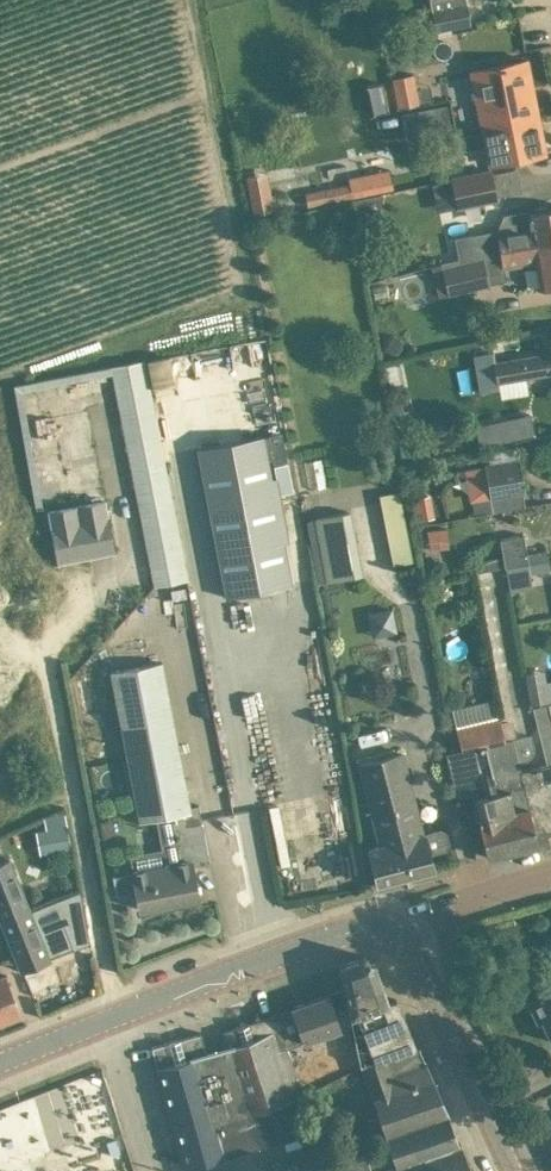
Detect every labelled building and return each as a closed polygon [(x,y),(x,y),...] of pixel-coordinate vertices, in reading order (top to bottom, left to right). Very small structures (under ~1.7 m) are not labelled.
[(467,0),(431,0),(437,30),(472,23),(467,0)] [(471,69),(483,129),(540,118),(535,97),(530,98),(523,62),(528,61),(527,58),(471,69)] [(398,106),(420,102),(414,72),(392,76),(398,106)] [(389,110),(383,82),(368,85),(374,113),(389,110)] [(446,104),(406,109),(409,132),(449,127),(446,104)] [(546,152),(540,118),(483,129),(484,131),(460,135),(462,149),(486,144),(490,163),(546,152)] [(499,199),(498,195),(492,168),(450,177),(451,177),(457,206),(457,208),(499,199)] [(353,198),(370,195),(365,173),(348,176),(349,182),(353,198)] [(269,181),(248,185),(253,213),(274,209),(269,181)] [(308,208),(352,199),(349,182),(304,191),(308,208)] [(370,195),(353,198),(358,221),(379,217),(384,192),(373,194),(370,195)] [(459,258),(502,247),(550,240),(550,208),(549,208),(547,204),(537,206),(536,210),(509,215),(511,226),(455,237),(459,258)] [(449,295),(491,284),(484,258),(502,253),(505,268),(537,262),(541,288),(550,286),(550,240),(502,247),(459,258),(441,262),(449,295)] [(547,335),(549,351),(493,360),(496,380),(550,371),(550,334),(547,335)] [(111,365),(112,365),(154,585),(188,579),(145,359),(111,365)] [(531,412),(503,418),(507,439),(535,433),(531,412)] [(292,583),(288,560),(264,434),(198,446),(227,596),(292,583)] [(520,458),(485,464),(490,490),(471,493),(475,514),(524,505),(522,492),(525,492),(520,458)] [(383,491),(391,561),(411,559),(403,489),(383,491)] [(435,516),(431,494),(411,497),(415,520),(435,516)] [(115,549),(105,499),(49,510),(58,560),(115,549)] [(306,518),(321,581),(367,570),(352,507),(306,518)] [(427,527),(428,547),(449,546),(448,526),(427,527)] [(500,537),(506,567),(529,563),(523,533),(500,537)] [(550,569),(549,559),(529,563),(506,567),(510,591),(533,587),(530,572),(550,569)] [(369,609),(372,634),(398,630),(395,605),(369,609)] [(160,830),(202,822),(199,803),(190,805),(163,660),(111,670),(140,820),(158,817),(160,830)] [(540,703),(534,672),(525,673),(531,704),(540,703)] [(505,738),(499,714),(456,725),(461,747),(446,751),(456,795),(472,791),(482,832),(488,856),(512,850),(486,743),(505,738)] [(536,720),(548,765),(550,764),(550,717),(536,720)] [(505,738),(486,743),(512,850),(539,843),(536,831),(546,829),(547,833),(550,832),(550,777),(544,779),(540,764),(521,769),(519,761),(529,758),(535,745),(532,732),(513,737),(513,736),(505,738)] [(441,828),(424,832),(403,753),(359,764),(380,844),(369,847),(378,884),(435,869),(430,851),(446,847),(449,841),(446,831),(441,828)] [(210,861),(202,822),(160,830),(164,848),(131,855),(134,870),(133,870),(133,871),(114,874),(113,874),(117,893),(118,892),(136,888),(140,907),(145,906),(149,909),(158,908),(161,903),(199,896),(193,865),(210,861)] [(46,827),(50,851),(72,847),(67,823),(46,827)] [(0,860),(0,918),(1,919),(30,907),(10,856),(0,860)] [(30,907),(1,919),(21,970),(50,958),(30,907)] [(339,963),(348,1005),(352,1023),(363,1069),(373,1096),(434,1078),(419,1044),(418,1043),(415,1044),(397,997),(388,1000),(374,960),(375,959),(365,954),(364,954),(363,955),(339,963)] [(21,1013),(5,972),(0,974),(0,1022),(21,1013)] [(528,997),(538,1019),(542,1017),(550,1036),(550,986),(528,997)] [(221,1031),(226,1046),(259,1145),(313,1129),(302,1095),(287,1047),(341,1027),(337,1015),(329,993),(292,1006),(221,1031)] [(185,1165),(226,1154),(259,1145),(226,1046),(225,1046),(225,1048),(208,1053),(201,1031),(151,1045),(185,1165)] [(460,1140),(459,1141),(449,1111),(434,1078),(373,1096),(379,1114),(373,1116),(379,1145),(384,1161),(370,1164),(366,1149),(363,1150),(368,1169),(371,1168),(372,1170),(473,1170),(460,1140)] [(121,1151),(116,1137),(107,1140),(111,1154),(121,1151)] [(371,1168),(368,1169),(363,1150),(296,1170),(372,1170),(371,1168)]
